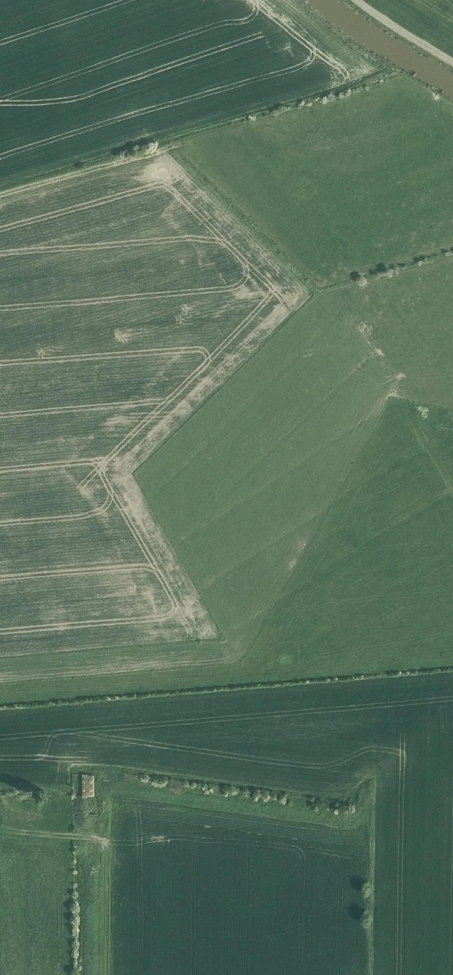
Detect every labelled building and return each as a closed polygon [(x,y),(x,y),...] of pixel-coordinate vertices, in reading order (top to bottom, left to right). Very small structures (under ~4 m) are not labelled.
[(93,793),(93,772),(81,772),(81,793),(93,793)]
